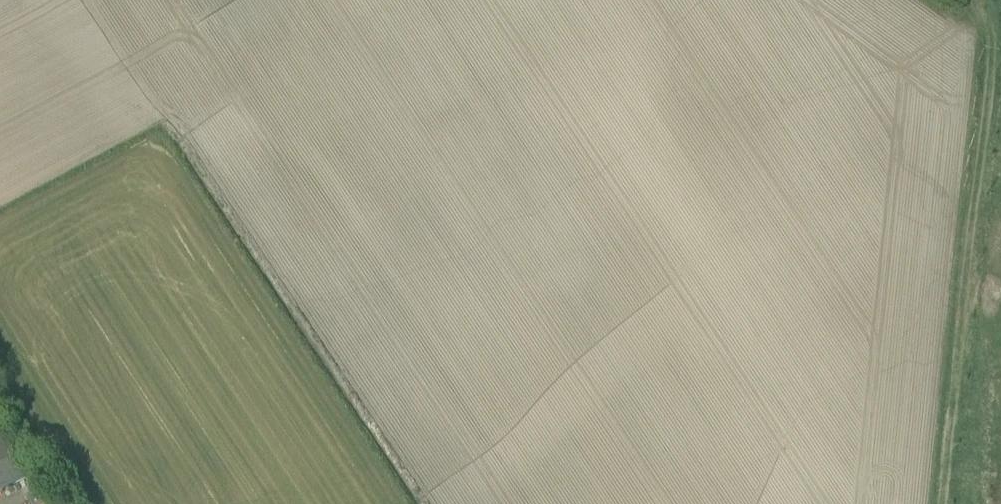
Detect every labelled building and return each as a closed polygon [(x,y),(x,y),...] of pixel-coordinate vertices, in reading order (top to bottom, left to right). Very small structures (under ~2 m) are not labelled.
[(29,480),(27,477),(0,425),(0,495),(29,480)]
